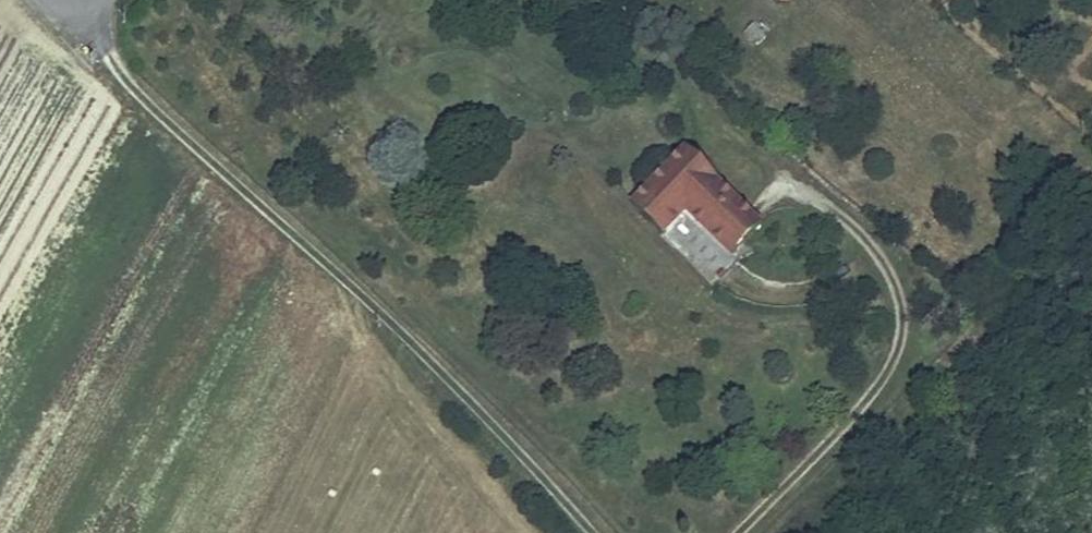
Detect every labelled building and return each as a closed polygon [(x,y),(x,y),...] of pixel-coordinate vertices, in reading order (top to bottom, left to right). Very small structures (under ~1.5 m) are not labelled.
[(791,225),(715,142),(664,192),(697,227),(718,208),(760,254),(791,225)]
